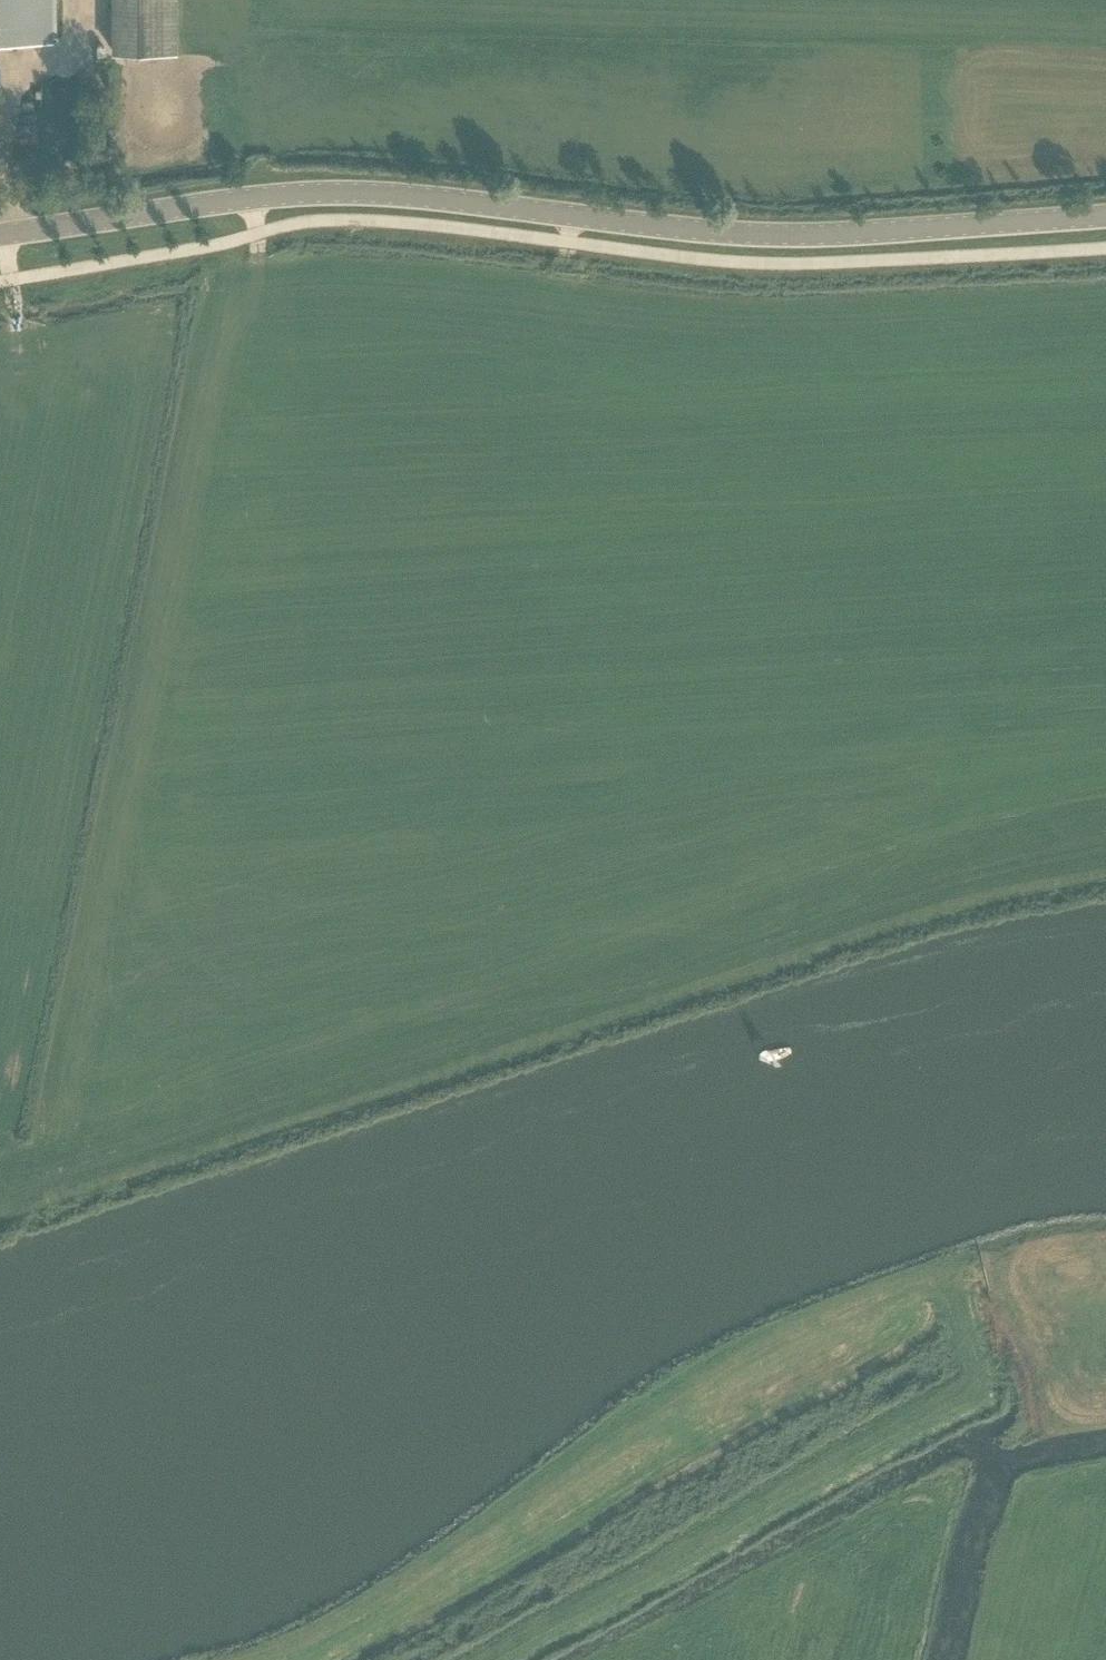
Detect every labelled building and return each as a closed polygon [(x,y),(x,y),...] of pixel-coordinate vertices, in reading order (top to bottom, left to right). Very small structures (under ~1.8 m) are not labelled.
[(53,0),(0,0),(0,43),(53,43),(53,0)] [(114,53),(177,53),(177,0),(114,0),(114,53)]
